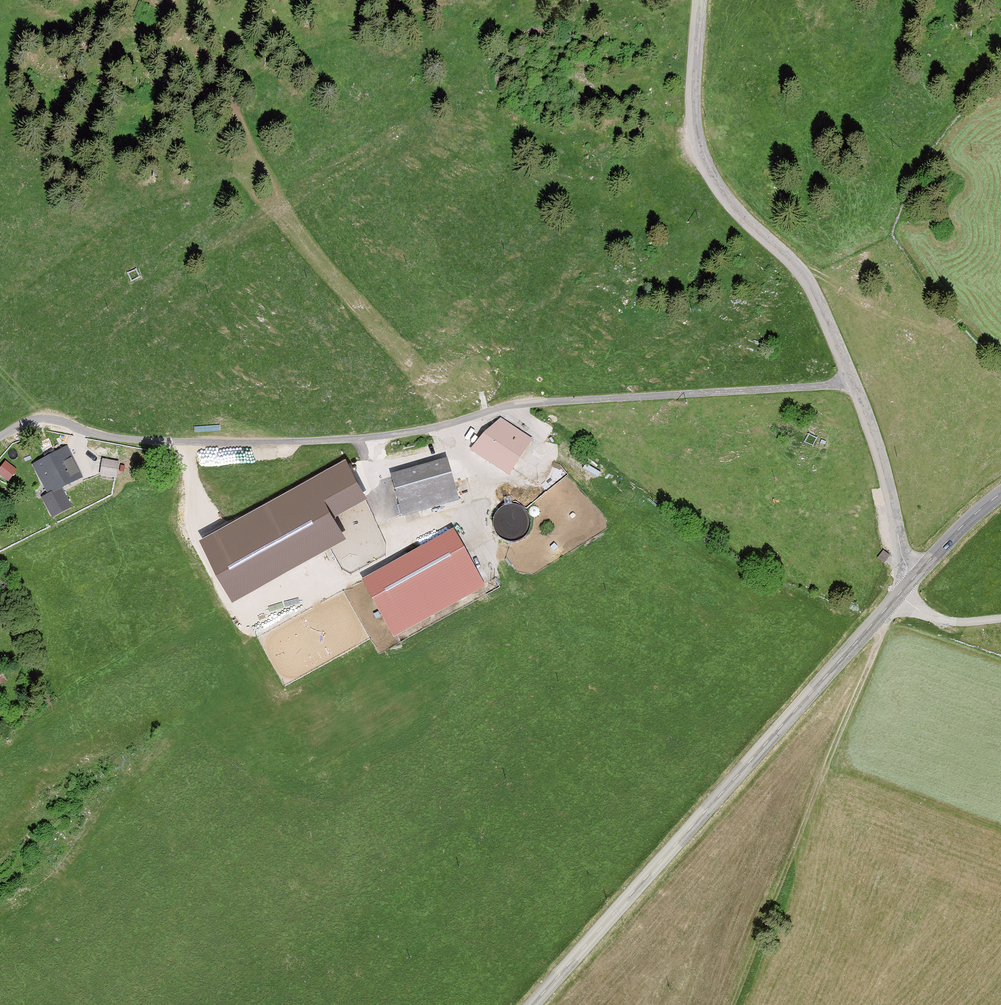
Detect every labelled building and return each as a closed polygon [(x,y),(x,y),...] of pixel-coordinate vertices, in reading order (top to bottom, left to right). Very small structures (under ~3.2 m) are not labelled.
[(469,450),(510,476),(533,441),(499,419),(469,450)] [(83,478),(68,447),(34,464),(49,495),(83,478)] [(10,480),(18,467),(6,458),(0,466),(0,473),(10,480)] [(117,480),(120,461),(102,459),(99,477),(117,480)] [(316,472),(326,508),(366,497),(356,461),(316,472)] [(392,476),(403,517),(458,502),(447,461),(392,476)] [(502,541),(509,543),(517,542),(524,538),(528,532),(530,525),(529,517),(526,511),(520,506),(512,504),(505,505),(498,508),(493,514),(491,522),(492,529),(496,536),(502,541)] [(360,578),(392,639),(487,589),(455,528),(360,578)] [(9,682),(3,669),(0,671),(0,686),(9,682)]
